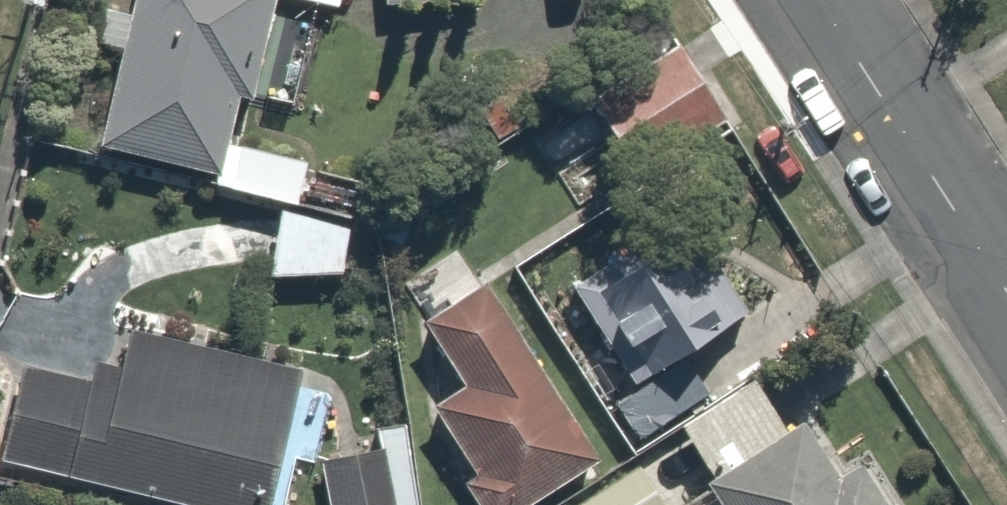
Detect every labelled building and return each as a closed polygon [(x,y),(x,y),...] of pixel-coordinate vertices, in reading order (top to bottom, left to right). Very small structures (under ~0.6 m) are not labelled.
[(102,145),(221,173),(217,192),(279,206),(300,211),(312,159),(235,141),(279,0),(135,0),(102,145)] [(341,9),(343,0),(302,0),(341,9)] [(279,206),(263,276),(345,269),(355,224),(300,211),(279,206)] [(627,259),(576,289),(632,386),(693,351),(762,311),(717,233),(638,279),(627,259)] [(496,282),(475,247),(415,285),(474,379),(441,400),(488,474),(472,484),(485,504),(523,504),(604,454),(496,282)] [(0,457),(194,504),(277,504),(289,460),(305,464),(326,380),(133,332),(125,365),(93,357),(86,385),(21,370),(0,457)] [(721,399),(693,351),(632,386),(615,396),(643,444),(721,399)] [(721,486),(734,504),(902,504),(869,457),(823,489),(754,387),(685,433),(721,486)] [(319,452),(330,504),(423,504),(409,434),(319,452)]
